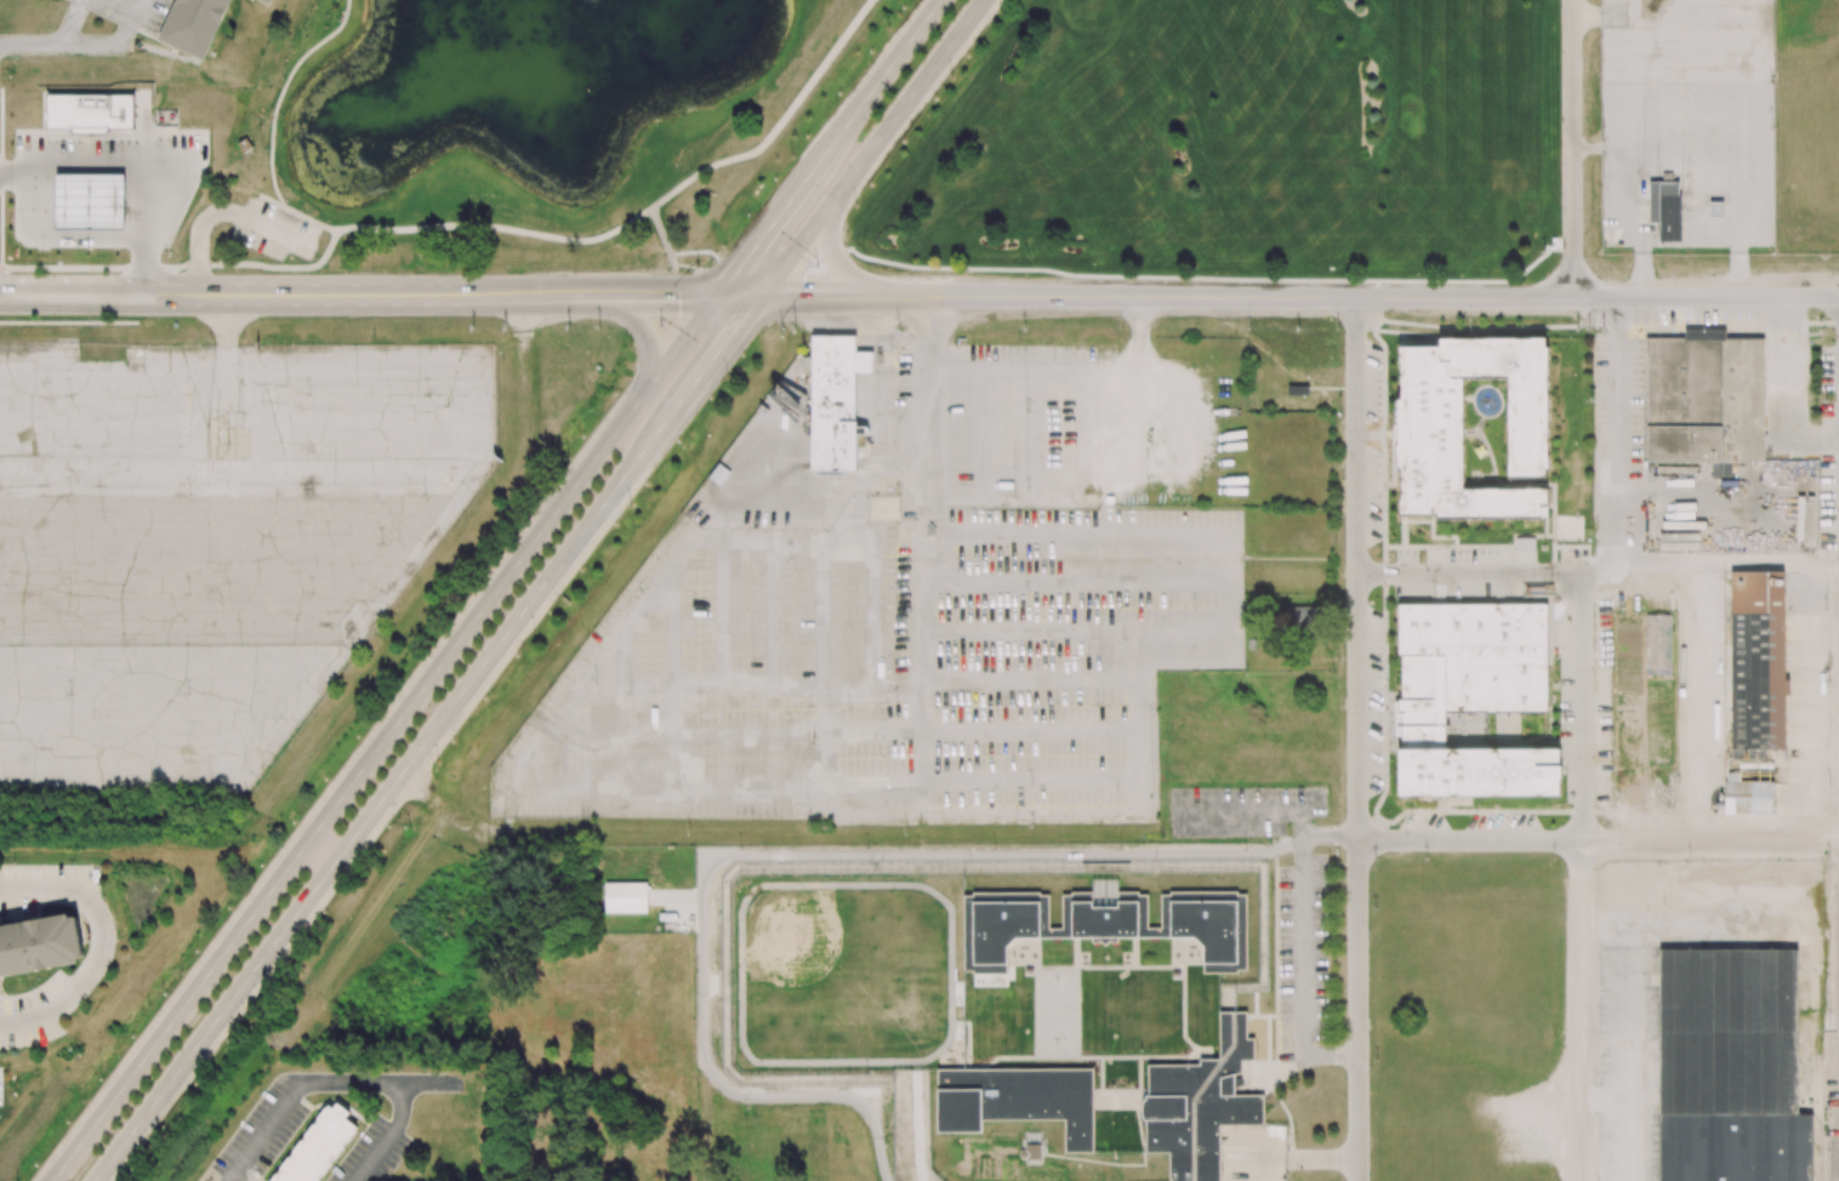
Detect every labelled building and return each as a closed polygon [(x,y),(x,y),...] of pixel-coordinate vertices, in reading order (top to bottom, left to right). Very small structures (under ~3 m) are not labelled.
[(158,40),(176,0),(233,0),(205,62),(158,40)] [(133,93),(46,93),(46,127),(69,127),(109,127),(133,127),(133,93)] [(237,143),(244,154),(254,148),(245,137),(237,143)] [(55,175),(55,229),(124,229),(124,175),(55,175)] [(1678,195),(1678,182),(1649,182),(1649,223),(1658,223),(1658,195),(1678,195)] [(1678,195),(1658,195),(1658,223),(1658,241),(1680,241),(1680,195),(1678,195)] [(1709,201),(1709,216),(1724,216),(1724,201),(1709,201)] [(1646,462),(1711,462),(1711,476),(1731,477),(1732,461),(1764,461),(1764,338),(1724,338),(1724,332),(1685,332),(1685,338),(1647,338),(1646,462)] [(812,470),(855,470),(855,372),(873,372),(873,352),(856,352),(856,336),(812,336),(812,470)] [(1548,479),(1548,337),(1441,338),(1441,348),(1400,348),(1400,517),(1548,515),(1548,489),(1463,490),(1463,378),(1508,378),(1509,479),(1548,479)] [(1730,572),(1733,759),(1757,759),(1757,750),(1786,749),(1785,696),(1786,696),(1784,571),(1730,572)] [(1548,712),(1547,603),(1399,604),(1400,796),(1560,795),(1560,748),(1446,749),(1446,713),(1548,712)] [(1317,630),(1318,607),(1280,605),(1279,629),(1317,630)] [(1773,782),(1740,782),(1740,773),(1726,773),(1725,814),(1773,815),(1773,782)] [(605,883),(605,912),(648,913),(648,883),(605,883)] [(966,972),(966,896),(973,896),(973,892),(1041,892),(1041,895),(1049,895),(1049,929),(1063,929),(1063,896),(1072,896),(1072,892),(1093,892),(1093,907),(1118,907),(1118,892),(1138,892),(1139,896),(1148,895),(1148,929),(1162,929),(1161,895),(1171,895),(1171,891),(1237,891),(1237,895),(1247,895),(1247,969),(1237,969),(1237,972),(1220,972),(1203,974),(1203,965),(1205,947),(1196,937),(1171,937),(1135,937),(1118,937),(1118,943),(1111,943),(1110,941),(1105,946),(1101,941),(1099,943),(1093,943),(1093,937),(1076,937),(1041,938),(1017,938),(1008,947),(1008,965),(1008,975),(973,975),(973,972),(966,972)] [(84,962),(75,913),(0,926),(0,976),(84,962)] [(1659,949),(1660,1180),(1812,1180),(1812,1115),(1798,1115),(1797,948),(1659,949)] [(1220,1125),(1220,1180),(1171,1180),(1169,1152),(1146,1152),(1146,1120),(1144,1120),(1143,1114),(1141,1109),(1143,1102),(1144,1100),(1146,1099),(1146,1095),(1148,1095),(1148,1089),(1148,1065),(1201,1065),(1201,1060),(1220,1060),(1220,1057),(1220,1012),(1236,1011),(1247,1011),(1247,1038),(1254,1038),(1254,1060),(1241,1060),(1241,1073),(1235,1074),(1235,1084),(1235,1095),(1265,1095),(1265,1124),(1220,1125)] [(938,1068),(966,1068),(968,1068),(1094,1068),(1094,1089),(1094,1109),(1094,1154),(1064,1154),(1064,1122),(984,1122),(984,1135),(938,1135),(938,1068)] [(356,1126),(345,1118),(350,1112),(330,1099),(273,1180),(318,1180),(356,1126)] [(1026,1145),(1041,1145),(1041,1153),(1041,1160),(1027,1162),(1027,1158),(1021,1158),(1020,1151),(1026,1151),(1026,1145)]
